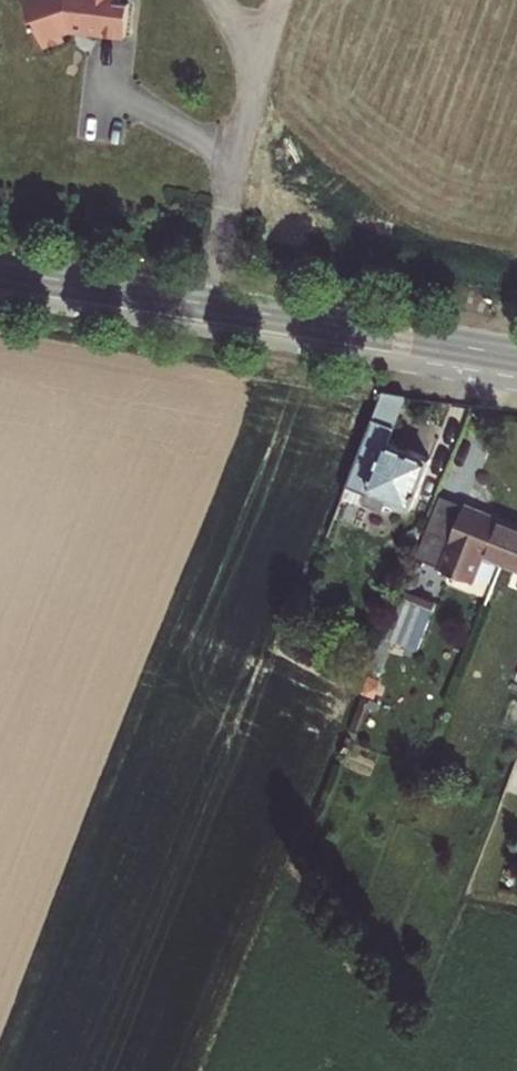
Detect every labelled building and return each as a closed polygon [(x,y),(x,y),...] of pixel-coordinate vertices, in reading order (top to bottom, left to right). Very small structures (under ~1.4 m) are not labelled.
[(25,19),(28,19),(31,40),(57,37),(56,29),(68,27),(78,30),(77,31),(117,41),(125,8),(112,5),(113,0),(23,0),(25,19)] [(409,400),(387,396),(351,490),(371,498),(369,504),(390,512),(392,506),(416,516),(435,466),(390,447),(409,400)] [(507,568),(516,544),(516,529),(471,511),(446,575),(478,588),(489,562),(507,568)] [(507,568),(516,572),(516,544),(507,568)] [(436,607),(406,595),(388,642),(418,653),(436,607)]
